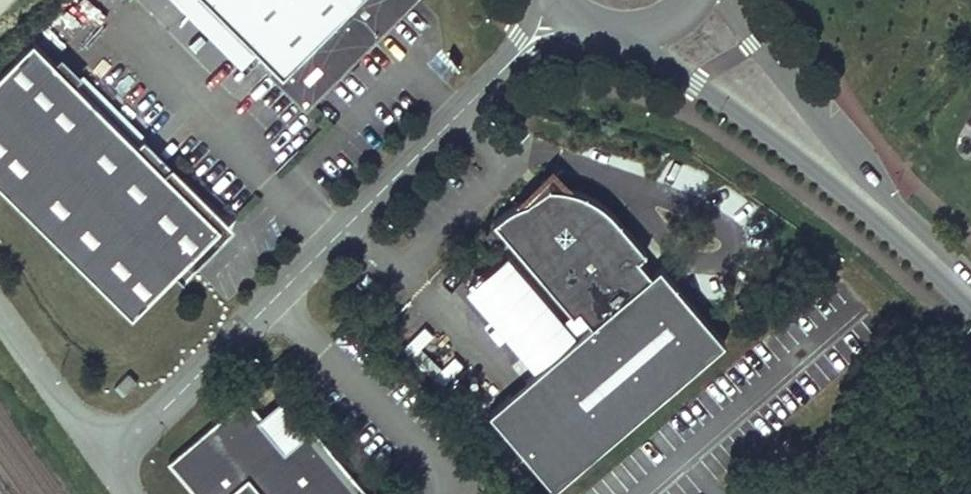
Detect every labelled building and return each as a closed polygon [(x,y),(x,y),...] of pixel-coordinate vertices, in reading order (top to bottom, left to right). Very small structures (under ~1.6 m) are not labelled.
[(247,46),(203,0),(175,0),(232,59),(247,46)] [(247,46),(291,93),(387,0),(203,0),(247,46)] [(397,0),(387,0),(291,93),(296,98),(397,0)] [(32,34),(0,67),(0,180),(131,310),(175,266),(220,221),(163,165),(32,34)] [(182,273),(183,272),(234,221),(171,158),(170,158),(163,165),(220,221),(175,266),(182,273)] [(594,316),(489,406),(554,480),(726,334),(661,258),(651,266),(639,252),(646,246),(627,224),(603,195),(596,191),(578,183),(562,179),(548,177),(548,190),(538,191),(525,194),(510,200),(498,208),(492,213),(574,308),(582,303),(594,316)] [(129,371),(114,386),(123,395),(138,380),(129,371)] [(267,412),(247,388),(169,456),(202,493),(369,493),(374,490),(311,416),(300,424),(295,429),(282,412),(272,419),(267,412)] [(280,400),(267,412),(272,419),(282,412),(295,429),(300,424),(280,400)]
